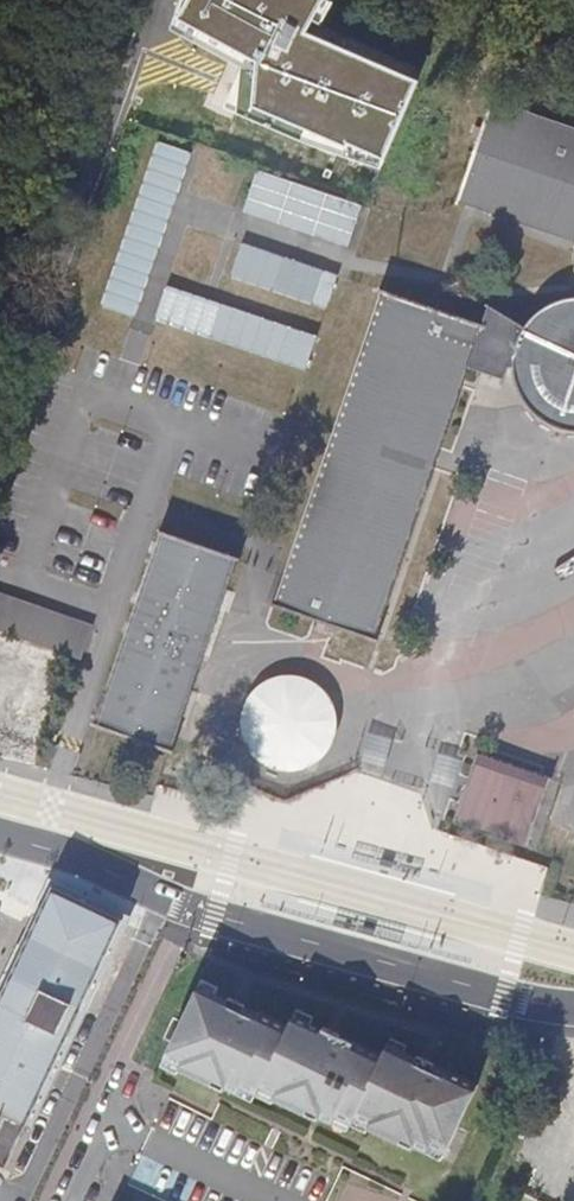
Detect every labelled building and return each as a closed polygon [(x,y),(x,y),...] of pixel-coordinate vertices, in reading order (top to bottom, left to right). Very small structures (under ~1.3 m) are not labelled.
[(177,31),(246,54),(227,112),(390,166),(425,61),(326,28),(335,0),(187,0),(177,31)] [(488,103),(451,212),(573,255),(573,132),(488,103)] [(153,136),(110,306),(145,315),(188,145),(153,136)] [(353,241),(365,197),(258,169),(246,213),(353,241)] [(330,306),(341,271),(244,240),(233,275),(330,306)] [(310,365),(321,330),(168,284),(157,319),(310,365)] [(380,291),(271,610),(378,647),(487,328),(380,291)] [(573,291),(539,300),(515,325),(506,359),(516,393),(541,417),(573,425),(573,291)] [(166,533),(101,722),(177,749),(243,560),(166,533)] [(76,653),(88,620),(0,588),(0,626),(76,653)] [(325,698),(307,682),(284,676),(261,682),(244,700),(238,723),(245,746),(262,763),(285,769),(308,762),(325,745),(331,722),(325,698)] [(551,783),(479,758),(457,826),(529,850),(551,783)] [(5,1168),(120,922),(55,892),(0,1007),(0,1165),(5,1168)] [(478,1084),(446,1069),(445,1071),(431,1064),(428,1072),(413,1065),(415,1061),(384,1047),(380,1053),(352,1041),(351,1043),(337,1036),(333,1043),(319,1036),(321,1033),(291,1019),(287,1026),(258,1012),(257,1014),(243,1007),(239,1014),(224,1007),(226,1004),(196,989),(163,1059),(180,1067),(178,1070),(223,1090),(224,1087),(237,1093),(240,1087),(256,1095),(259,1088),(275,1096),(273,1099),(317,1119),(319,1116),(332,1122),(335,1116),(348,1122),(351,1116),(369,1124),(368,1127),(412,1148),(413,1145),(426,1151),(429,1145),(445,1152),(478,1084)] [(343,1166),(326,1200),(418,1200),(343,1166)]
